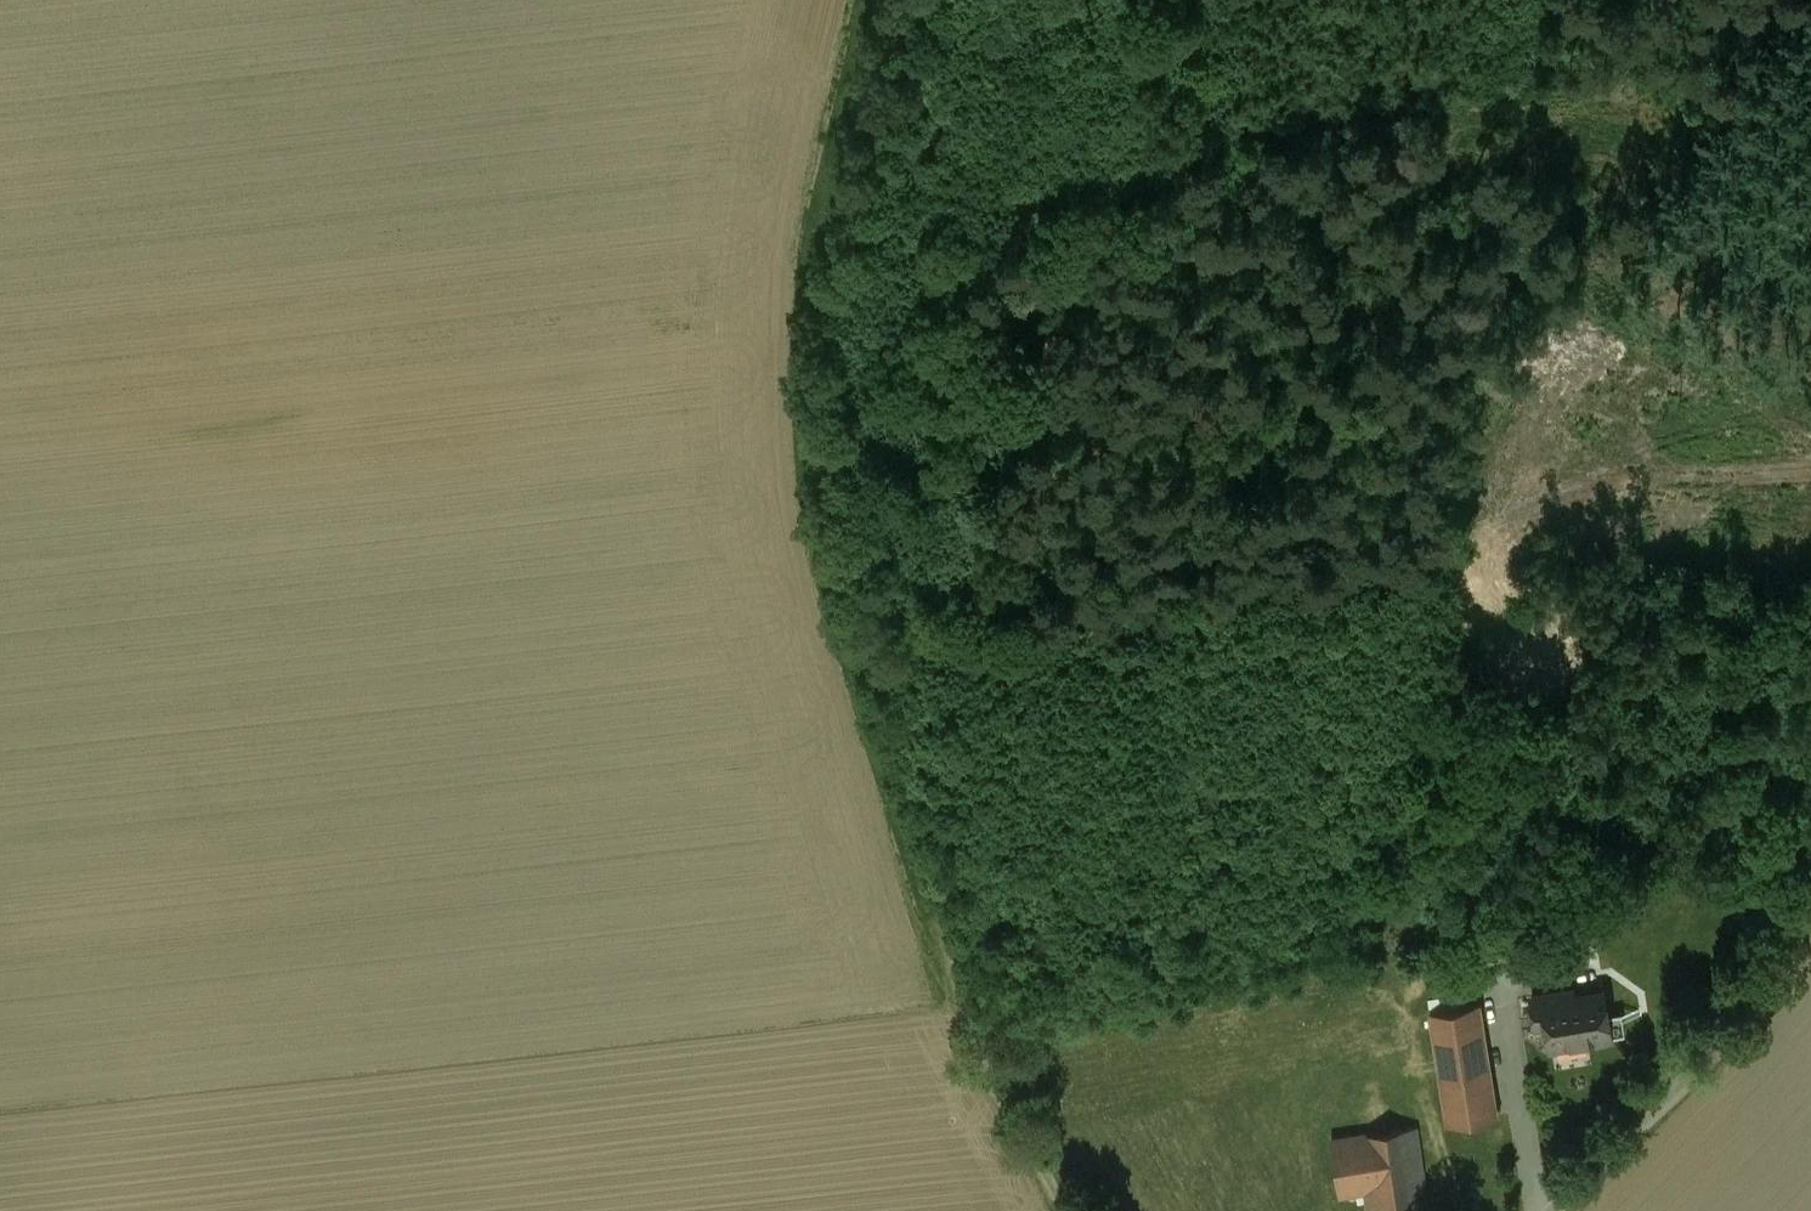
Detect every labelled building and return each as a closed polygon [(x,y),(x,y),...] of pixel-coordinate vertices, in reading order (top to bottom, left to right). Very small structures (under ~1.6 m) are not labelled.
[(1595,1053),(1592,990),(1515,994),(1518,1057),(1595,1053)] [(1481,1128),(1468,1005),(1411,1011),(1424,1134),(1481,1128)] [(1375,1152),(1314,1158),(1319,1210),(1414,1210),(1407,1131),(1373,1134),(1375,1152)]
